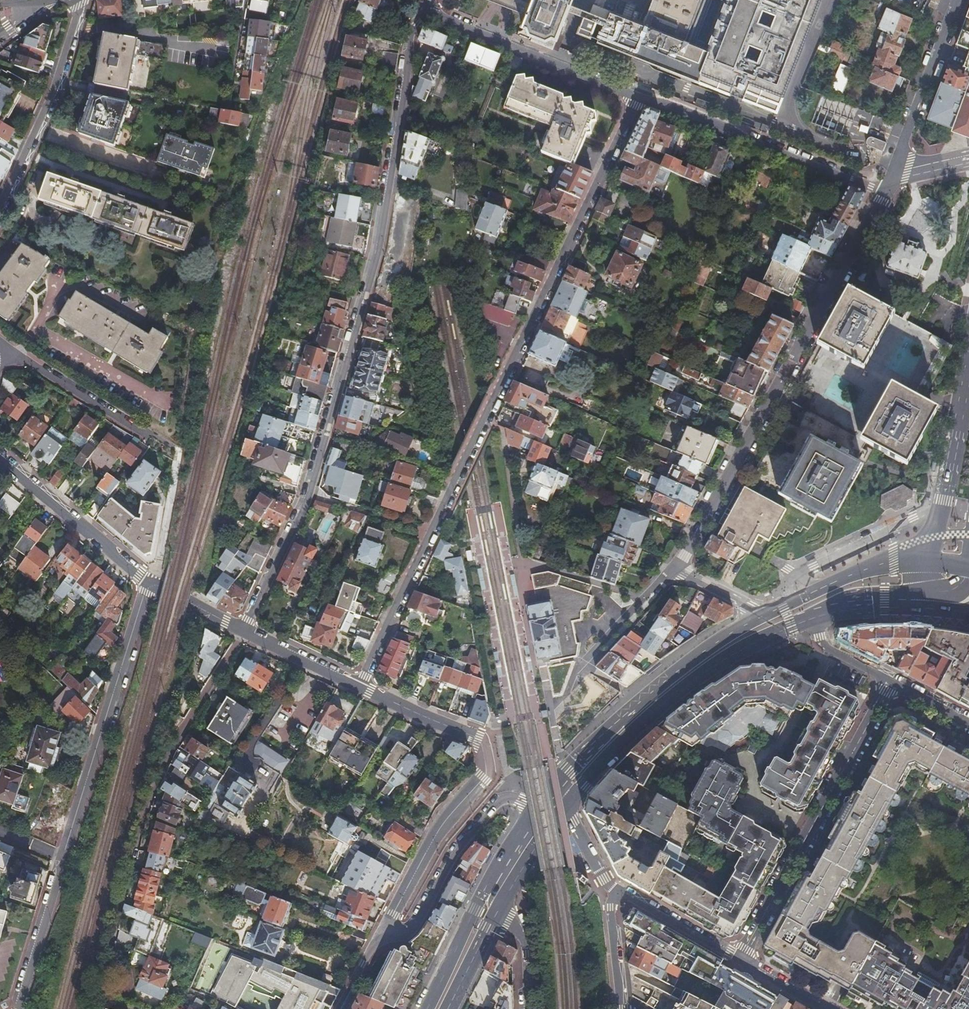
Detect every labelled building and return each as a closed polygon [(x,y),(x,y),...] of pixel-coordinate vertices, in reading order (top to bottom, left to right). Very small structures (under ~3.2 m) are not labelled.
[(99,18),(121,16),(119,0),(99,0),(97,1),(99,18)] [(144,17),(144,8),(157,7),(156,0),(130,0),(132,18),(144,17)] [(157,12),(160,12),(160,5),(172,3),(172,1),(172,0),(156,0),(157,7),(157,12)] [(242,7),(243,0),(235,0),(235,8),(242,7)] [(245,13),(266,18),(267,13),(266,13),(269,0),(251,0),(250,9),(246,8),(245,13)] [(358,3),(352,14),(368,21),(374,10),(375,11),(375,10),(380,12),(382,11),(387,0),(354,0),(354,1),(358,3)] [(525,12),(530,0),(494,0),(497,1),(525,12)] [(525,12),(523,18),(520,24),(522,25),(522,28),(520,30),(518,30),(516,34),(552,49),(563,22),(564,23),(564,22),(563,21),(568,10),(570,4),(572,0),(530,0),(525,12)] [(652,3),(696,22),(704,0),(653,0),(652,3)] [(696,22),(688,41),(710,50),(698,80),(700,80),(699,82),(707,85),(708,83),(720,88),(719,90),(726,93),(727,91),(730,92),(742,96),(745,98),(744,100),(752,103),(752,101),(764,105),(764,107),(771,110),(772,108),(776,110),(819,0),(729,0),(728,0),(727,0),(726,0),(723,8),(725,9),(722,17),(720,16),(717,24),(719,25),(716,33),(714,32),(711,40),(713,41),(710,47),(690,40),(706,0),(704,0),(696,22)] [(688,41),(696,22),(652,3),(643,24),(614,12),(611,11),(593,4),(590,12),(570,4),(568,10),(584,16),(578,31),(590,36),(596,21),(605,24),(598,41),(692,76),(696,78),(695,79),(698,80),(710,50),(688,41)] [(911,80),(914,71),(899,65),(899,66),(895,64),(905,38),(898,35),(900,31),(907,33),(913,18),(886,7),(878,27),(884,29),(877,46),(878,46),(871,63),(904,77),(911,80)] [(259,21),(250,19),(248,36),(257,38),(269,40),(271,23),(259,21)] [(26,40),(24,45),(42,52),(46,53),(54,29),(44,25),(24,39),(26,40)] [(964,29),(961,28),(956,42),(968,47),(968,31),(964,29)] [(419,42),(441,51),(446,39),(437,35),(432,33),(424,29),(419,42)] [(128,91),(137,41),(105,35),(95,85),(118,89),(128,91)] [(257,38),(248,36),(245,53),(247,53),(267,57),(269,40),(257,38)] [(365,42),(344,37),(339,55),(361,60),(365,42)] [(831,40),(829,46),(845,52),(847,47),(831,40)] [(137,41),(128,91),(158,97),(167,46),(137,41)] [(829,46),(820,42),(817,48),(830,53),(829,54),(842,60),(842,59),(872,72),(868,80),(892,90),(894,86),(899,88),(904,77),(871,63),(845,52),(829,46)] [(471,43),(464,60),(492,72),(499,55),(471,43)] [(22,44),(18,55),(43,64),(46,53),(42,52),(24,45),(22,44)] [(942,80),(964,89),(968,76),(968,49),(963,64),(966,66),(964,70),(959,69),(956,67),(948,64),(942,80)] [(394,71),(397,53),(383,51),(380,69),(394,71)] [(14,66),(18,55),(13,53),(9,64),(14,66)] [(247,53),(245,53),(243,71),(244,71),(264,74),(267,57),(247,53)] [(416,86),(412,86),(410,96),(424,101),(427,94),(429,90),(432,83),(433,83),(442,59),(428,53),(418,77),(419,78),(416,86)] [(522,58),(512,54),(507,68),(517,71),(522,58)] [(14,66),(40,74),(43,64),(18,55),(14,66)] [(840,63),(832,81),(844,87),(852,68),(840,63)] [(342,69),(337,88),(357,92),(361,73),(342,69)] [(1,122),(14,98),(24,81),(8,72),(6,73),(1,70),(0,71),(0,122),(1,122)] [(262,91),(264,74),(244,71),(243,71),(239,98),(249,100),(250,90),(262,91)] [(951,125),(968,132),(968,76),(964,89),(951,125)] [(550,129),(541,152),(569,164),(574,166),(595,114),(548,95),(550,91),(541,87),(515,77),(502,110),(527,120),(550,129)] [(942,80),(929,115),(947,123),(947,124),(951,125),(964,89),(942,80)] [(844,87),(832,81),(830,86),(842,91),(844,87)] [(118,92),(118,89),(95,85),(90,84),(87,94),(93,95),(95,87),(111,90),(115,91),(118,92)] [(116,100),(118,92),(115,91),(111,90),(95,87),(93,95),(116,100)] [(126,114),(130,103),(116,100),(93,95),(83,125),(80,134),(116,146),(119,135),(126,114)] [(336,101),(332,120),(353,124),(356,105),(336,101)] [(388,106),(373,103),(370,115),(387,119),(388,106)] [(219,123),(222,109),(211,107),(208,120),(219,123)] [(239,127),(241,113),(228,111),(226,110),(222,109),(219,123),(239,127)] [(644,112),(624,152),(643,160),(646,152),(648,147),(647,147),(649,140),(656,122),(659,113),(651,110),(644,112)] [(247,129),(249,115),(241,113),(239,127),(247,129)] [(8,143),(15,130),(1,122),(0,122),(0,138),(8,143)] [(674,129),(656,122),(649,140),(656,143),(654,150),(665,155),(667,156),(669,157),(677,134),(673,132),(674,129)] [(435,157),(440,145),(405,131),(398,174),(403,176),(402,179),(406,180),(407,178),(414,180),(425,153),(435,157)] [(330,132),(326,151),(346,155),(350,136),(330,132)] [(208,168),(211,159),(214,148),(195,141),(194,145),(188,143),(188,141),(167,133),(162,146),(157,161),(200,175),(203,166),(208,168)] [(719,136),(711,133),(707,142),(696,169),(703,172),(716,177),(726,182),(727,181),(725,180),(735,158),(734,157),(732,153),(727,151),(728,151),(716,146),(719,136)] [(867,135),(864,145),(881,151),(884,141),(867,135)] [(4,180),(6,176),(3,175),(13,160),(18,149),(8,143),(0,138),(0,145),(3,147),(0,152),(0,178),(4,180)] [(648,147),(646,152),(664,159),(665,155),(654,150),(648,147)] [(624,152),(621,160),(637,167),(634,173),(626,169),(620,180),(648,193),(660,198),(672,173),(661,168),(660,168),(643,160),(624,152)] [(661,168),(672,173),(698,184),(703,172),(696,169),(689,166),(687,169),(684,171),(683,172),(679,170),(680,169),(679,166),(681,162),(669,157),(667,156),(663,164),(662,163),(660,166),(661,167),(660,168),(661,168)] [(379,168),(356,163),(353,183),(376,188),(379,168)] [(574,166),(569,164),(566,170),(560,167),(558,170),(564,172),(556,190),(580,199),(592,173),(574,166)] [(764,182),(768,174),(755,169),(752,177),(764,182)] [(40,200),(183,251),(193,224),(171,216),(172,213),(165,211),(164,214),(125,201),(125,197),(119,195),(117,198),(79,185),(79,181),(73,179),(71,182),(50,175),(40,200)] [(841,202),(857,210),(867,192),(850,185),(849,187),(844,196),(834,191),(828,201),(839,206),(841,202)] [(745,195),(752,198),(755,191),(748,187),(746,191),(745,195)] [(456,189),(454,208),(467,209),(468,190),(456,189)] [(556,190),(554,189),(551,195),(542,192),(534,210),(569,222),(580,199),(556,190)] [(486,202),(501,208),(505,198),(490,191),(486,202)] [(374,201),(338,194),(334,217),(370,225),(374,201)] [(741,203),(746,205),(756,210),(760,202),(752,198),(745,195),(741,203)] [(602,200),(597,210),(608,215),(613,205),(602,200)] [(485,202),(485,203),(474,229),(484,233),(496,237),(497,238),(508,211),(501,208),(486,202),(485,202)] [(812,234),(838,245),(857,210),(841,202),(839,206),(831,219),(821,214),(812,234)] [(744,210),(760,217),(762,212),(756,210),(746,205),(744,210)] [(597,210),(593,218),(605,224),(607,224),(611,216),(608,215),(597,210)] [(334,217),(331,217),(325,241),(350,247),(354,234),(368,238),(370,225),(334,217)] [(629,233),(621,249),(632,254),(637,243),(651,249),(656,237),(624,222),(622,227),(623,230),(629,233)] [(801,229),(796,241),(807,246),(812,234),(801,229)] [(496,237),(484,233),(481,241),(492,246),(496,237)] [(30,243),(16,234),(12,239),(20,245),(0,274),(0,317),(4,320),(5,319),(4,319),(47,262),(48,262),(47,260),(48,259),(45,257),(44,258),(40,256),(41,255),(39,253),(38,254),(37,253),(36,254),(27,247),(30,243)] [(811,248),(831,258),(838,245),(812,234),(807,246),(811,248)] [(783,235),(771,259),(775,261),(780,264),(800,272),(811,248),(807,246),(796,241),(783,235)] [(905,245),(895,242),(887,267),(918,278),(919,273),(926,253),(914,249),(916,244),(907,241),(905,245)] [(363,258),(326,249),(319,274),(341,280),(343,275),(357,279),(363,258)] [(532,266),(536,257),(524,253),(521,262),(530,265),(532,266)] [(612,284),(620,288),(622,283),(630,287),(640,265),(617,253),(606,275),(614,279),(612,284)] [(545,271),(549,263),(536,257),(532,266),(545,271)] [(574,258),(570,266),(583,272),(586,266),(585,263),(574,258)] [(540,282),(545,271),(532,266),(530,265),(529,266),(521,263),(521,262),(519,261),(515,272),(540,282)] [(772,288),(789,296),(800,272),(780,264),(775,261),(765,285),(772,288)] [(678,281),(681,276),(655,264),(652,270),(678,281)] [(570,266),(563,281),(582,290),(589,276),(589,275),(583,272),(570,266)] [(765,285),(747,277),(742,290),(766,301),(772,288),(765,285)] [(520,298),(530,301),(533,291),(528,289),(530,283),(515,278),(512,286),(514,287),(512,294),(520,298)] [(563,281),(550,307),(571,316),(571,315),(577,318),(580,311),(581,310),(585,301),(585,300),(588,292),(582,290),(563,281)] [(134,365),(146,372),(167,337),(152,328),(148,334),(75,291),(70,300),(68,299),(58,316),(120,353),(118,356),(135,365),(134,365)] [(861,364),(889,311),(852,291),(823,345),(845,356),(846,356),(861,364)] [(352,296),(336,292),(332,305),(348,310),(352,296)] [(501,308),(514,313),(520,298),(512,294),(507,293),(501,308)] [(791,307),(802,311),(806,303),(796,299),(791,307)] [(509,325),(514,313),(501,308),(480,300),(484,316),(509,325)] [(385,306),(371,302),(363,330),(366,331),(370,332),(368,338),(382,342),(386,329),(384,328),(386,319),(392,322),(391,319),(391,317),(391,311),(391,308),(385,306)] [(348,310),(332,305),(330,314),(325,313),(322,324),(343,329),(345,321),(342,320),(345,311),(348,311),(348,310)] [(550,307),(542,325),(555,330),(563,334),(571,316),(550,307)] [(950,344),(938,338),(931,334),(915,325),(889,311),(861,364),(867,367),(868,368),(925,397),(929,389),(941,366),(939,365),(950,344)] [(16,326),(24,331),(32,317),(23,312),(16,326)] [(783,321),(793,326),(798,318),(787,314),(783,321)] [(766,370),(768,371),(793,326),(783,321),(772,316),(747,362),(766,370)] [(669,319),(666,327),(678,332),(681,324),(669,319)] [(322,324),(316,346),(336,352),(343,329),(322,324)] [(552,336),(566,343),(567,340),(568,336),(563,334),(555,330),(552,336)] [(539,331),(528,354),(555,366),(566,343),(552,336),(539,331)] [(487,336),(491,352),(496,354),(501,341),(487,336)] [(358,367),(382,373),(387,355),(375,352),(378,343),(366,340),(358,367)] [(693,340),(688,350),(704,357),(708,347),(693,340)] [(952,345),(950,344),(939,365),(941,366),(952,345)] [(823,345),(822,347),(859,367),(861,364),(846,356),(845,356),(823,345)] [(306,347),(300,365),(320,371),(330,374),(335,355),(306,347)] [(822,347),(820,351),(894,390),(895,387),(922,402),(925,397),(868,368),(867,367),(861,364),(859,367),(822,347)] [(813,415),(814,414),(866,442),(879,418),(894,390),(820,351),(809,371),(798,391),(810,397),(803,409),(813,415)] [(648,364),(651,366),(657,368),(663,356),(653,352),(648,364)] [(747,362),(738,358),(734,361),(731,368),(727,384),(754,396),(755,396),(764,380),(762,379),(766,370),(747,362)] [(300,365),(293,363),(290,375),(295,377),(295,376),(327,386),(329,378),(323,376),(321,378),(322,376),(319,375),(320,371),(300,365)] [(654,383),(658,384),(672,391),(679,378),(657,368),(651,366),(650,368),(654,370),(650,381),(654,383)] [(702,373),(684,366),(681,373),(698,381),(702,373)] [(368,401),(374,403),(382,373),(358,367),(352,388),(347,386),(345,395),(368,401)] [(291,392),(302,395),(322,401),(327,386),(295,376),(295,377),(291,392)] [(18,388),(4,378),(2,387),(12,394),(13,395),(18,388)] [(732,401),(748,408),(755,396),(754,396),(727,384),(713,378),(711,383),(714,385),(715,383),(723,386),(719,395),(732,401)] [(515,382),(506,401),(515,406),(516,405),(524,409),(528,401),(542,407),(547,396),(543,394),(515,382)] [(894,390),(931,409),(932,407),(922,402),(895,387),(894,390)] [(879,418),(866,442),(903,462),(931,409),(894,390),(879,418)] [(672,391),(665,405),(666,405),(665,409),(687,418),(688,417),(690,417),(692,413),(697,415),(702,404),(698,403),(694,410),(691,409),(695,401),(672,391)] [(13,395),(12,394),(1,409),(15,419),(26,404),(13,395)] [(302,395),(298,409),(301,410),(318,415),(322,401),(302,395)] [(368,401),(345,395),(339,415),(358,420),(362,422),(369,424),(375,403),(374,403),(368,401)] [(727,410),(743,417),(748,408),(732,401),(727,410)] [(758,463),(749,479),(786,499),(816,515),(823,519),(860,452),(866,442),(814,414),(813,415),(803,409),(796,422),(784,415),(758,463)] [(301,410),(297,425),(314,430),(318,415),(301,410)] [(262,414),(258,428),(287,437),(290,432),(286,430),(288,429),(289,426),(288,422),(262,414)] [(720,423),(736,430),(740,422),(724,414),(720,423)] [(82,436),(89,441),(100,425),(86,415),(74,430),(82,436)] [(358,420),(339,415),(336,428),(358,434),(358,433),(362,422),(358,420)] [(547,426),(522,415),(517,426),(542,437),(547,426)] [(32,417),(20,434),(34,445),(47,427),(32,417)] [(362,422),(358,433),(367,435),(370,432),(373,425),(369,424),(362,422)] [(676,452),(682,454),(706,465),(718,439),(687,426),(676,452)] [(51,427),(45,435),(62,447),(68,439),(51,427)] [(258,428),(253,441),(285,452),(288,443),(286,442),(287,437),(258,428)] [(95,449),(89,457),(108,471),(109,470),(117,459),(115,458),(125,445),(112,436),(114,433),(110,429),(95,449)] [(380,434),(371,445),(382,448),(404,456),(412,437),(400,432),(399,435),(387,429),(380,434)] [(507,429),(507,430),(509,442),(519,447),(524,436),(507,429)] [(74,430),(68,438),(76,444),(82,436),(74,430)] [(297,440),(310,445),(313,435),(300,431),(297,440)] [(578,444),(572,457),(584,462),(586,458),(589,459),(590,456),(587,454),(588,452),(592,454),(595,447),(565,433),(559,446),(566,449),(570,440),(578,444)] [(43,459),(49,464),(62,447),(45,435),(31,455),(38,460),(39,460),(41,461),(43,459)] [(139,440),(133,437),(129,443),(119,457),(134,468),(146,452),(136,445),(139,440)] [(286,479),(299,483),(304,466),(292,463),(295,455),(285,452),(253,441),(245,439),(240,454),(256,459),(255,463),(281,471),(284,461),(291,463),(286,479)] [(294,449),(307,453),(310,445),(297,440),(294,449)] [(82,467),(89,457),(95,449),(87,443),(74,461),(82,467)] [(331,448),(325,464),(330,466),(343,470),(345,462),(340,460),(339,457),(341,451),(331,448)] [(676,468),(697,476),(699,472),(710,477),(715,469),(706,465),(682,454),(676,468)] [(619,477),(632,483),(639,466),(627,460),(619,477)] [(128,484),(144,496),(161,473),(145,461),(128,484)] [(390,484),(410,490),(411,488),(415,475),(418,467),(397,461),(392,476),(390,484)] [(565,486),(568,476),(562,473),(536,462),(525,491),(537,496),(541,484),(551,488),(554,481),(565,486)] [(688,487),(702,493),(705,487),(694,482),(697,476),(676,468),(667,463),(666,466),(671,468),(666,478),(688,487)] [(330,466),(325,464),(323,471),(323,473),(328,475),(325,483),(337,487),(335,493),(340,494),(339,499),(348,502),(350,497),(356,499),(363,476),(343,470),(330,466)] [(55,487),(65,473),(59,468),(49,482),(55,487)] [(96,487),(109,497),(120,482),(110,474),(107,472),(96,487)] [(383,482),(390,484),(392,476),(386,474),(383,482)] [(421,489),(422,489),(422,488),(424,487),(424,486),(425,483),(425,481),(424,478),(422,477),(415,475),(411,488),(418,490),(421,489)] [(57,489),(63,493),(72,481),(66,477),(57,489)] [(729,515),(726,522),(758,540),(762,542),(763,539),(768,542),(771,537),(776,539),(779,534),(784,536),(787,532),(792,534),(794,530),(800,532),(802,527),(807,529),(816,515),(786,499),(749,479),(731,512),(728,510),(726,513),(729,515)] [(378,490),(379,490),(387,493),(383,505),(404,511),(410,490),(390,484),(383,482),(381,481),(378,490)] [(424,495),(438,499),(442,490),(425,483),(424,486),(424,487),(422,488),(422,489),(421,489),(420,493),(424,495)] [(26,496),(15,486),(6,498),(18,506),(26,496)] [(679,502),(693,508),(702,493),(688,487),(679,502)] [(262,493),(260,492),(249,509),(255,513),(250,520),(255,523),(258,520),(258,521),(260,517),(261,518),(273,500),(268,497),(268,495),(263,493),(262,493)] [(659,513),(685,524),(693,508),(679,502),(656,493),(653,502),(662,506),(659,513)] [(424,503),(434,506),(438,499),(424,495),(422,500),(424,503)] [(26,496),(18,506),(17,508),(24,513),(33,501),(26,496)] [(134,518),(111,499),(98,516),(133,546),(133,547),(134,548),(131,551),(149,566),(155,563),(159,539),(155,538),(161,505),(143,502),(141,514),(143,514),(142,520),(134,518)] [(280,504),(273,500),(261,518),(280,527),(290,506),(281,502),(280,504)] [(315,501),(311,509),(327,513),(329,505),(315,501)] [(87,514),(93,519),(101,508),(95,503),(87,514)] [(556,512),(566,516),(568,510),(558,506),(556,512)] [(611,533),(640,544),(650,519),(621,507),(611,533)] [(366,516),(350,511),(343,526),(358,533),(366,516)] [(223,518),(221,526),(228,528),(232,516),(228,513),(226,519),(223,518)] [(724,513),(721,519),(726,522),(729,515),(726,513),(724,513)] [(35,520),(14,548),(26,557),(33,546),(36,542),(47,529),(35,520)] [(724,526),(717,537),(735,547),(747,554),(748,554),(748,555),(755,542),(757,542),(758,540),(726,522),(724,526)] [(362,538),(354,560),(375,567),(383,545),(379,544),(383,532),(368,527),(364,539),(362,538)] [(463,532),(458,533),(460,547),(466,546),(463,532)] [(622,562),(637,567),(644,546),(640,544),(611,533),(609,532),(605,542),(603,541),(598,554),(622,562)] [(530,558),(535,559),(544,535),(540,533),(530,558)] [(712,535),(711,536),(704,548),(728,560),(728,559),(734,548),(735,547),(717,537),(712,535)] [(266,557),(272,545),(255,537),(246,554),(252,557),(255,552),(266,557)] [(449,544),(440,539),(432,555),(442,560),(449,544)] [(294,544),(286,562),(305,571),(310,559),(312,559),(316,550),(309,547),(308,550),(294,544)] [(65,574),(67,575),(82,556),(68,545),(57,559),(63,564),(61,566),(67,571),(65,574)] [(214,567),(222,573),(235,555),(238,550),(236,549),(229,545),(214,567)] [(43,554),(33,546),(26,557),(18,567),(28,574),(43,554)] [(735,547),(734,548),(728,559),(736,563),(745,556),(747,554),(735,547)] [(246,554),(238,550),(235,555),(247,564),(252,557),(246,554)] [(252,557),(247,564),(246,565),(259,572),(266,557),(255,552),(252,557)] [(51,559),(43,554),(28,574),(37,581),(43,572),(42,571),(51,559)] [(594,578),(614,584),(622,562),(598,554),(597,554),(591,577),(594,578)] [(213,585),(205,597),(216,604),(231,585),(246,565),(247,564),(235,555),(222,573),(214,584),(213,585)] [(67,575),(54,593),(57,596),(62,600),(73,586),(76,581),(90,563),(91,562),(82,556),(67,575)] [(468,593),(461,557),(450,559),(445,560),(447,570),(452,569),(458,595),(468,593)] [(286,562),(277,581),(290,587),(289,590),(295,593),(300,584),(307,587),(313,575),(305,571),(286,562)] [(90,563),(76,581),(89,591),(102,575),(103,573),(90,563)] [(383,580),(396,585),(403,571),(396,567),(394,572),(388,569),(383,580)] [(550,600),(561,655),(577,652),(578,643),(576,643),(571,621),(581,619),(582,611),(587,610),(592,596),(587,595),(591,586),(548,571),(532,575),(533,589),(548,586),(550,600)] [(102,575),(89,591),(85,596),(83,599),(96,608),(113,586),(114,584),(102,575)] [(89,591),(76,581),(73,586),(85,596),(89,591)] [(213,585),(214,584),(209,581),(205,588),(200,594),(205,597),(213,585)] [(351,612),(359,588),(343,583),(340,593),(334,591),(329,605),(351,612)] [(231,585),(216,604),(233,612),(245,595),(231,585)] [(113,586),(96,608),(95,610),(106,617),(103,621),(105,622),(108,619),(115,625),(116,625),(118,623),(122,612),(116,608),(125,595),(113,586)] [(548,586),(533,589),(536,603),(550,600),(548,586)] [(693,588),(691,588),(684,601),(691,604),(699,591),(693,588)] [(442,601),(415,592),(408,607),(424,613),(421,620),(425,621),(424,623),(435,627),(435,625),(439,626),(444,611),(439,609),(442,601)] [(62,600),(57,596),(54,600),(59,604),(62,600)] [(732,608),(713,598),(703,616),(717,623),(732,616),(732,612),(732,608)] [(466,610),(468,604),(457,600),(455,606),(461,608),(466,610)] [(536,603),(526,605),(537,660),(543,691),(551,690),(545,658),(561,655),(550,600),(536,603)] [(669,601),(649,630),(663,640),(664,639),(668,642),(675,632),(671,629),(672,627),(672,628),(678,619),(674,615),(679,608),(669,601)] [(336,629),(351,634),(360,615),(351,612),(329,605),(328,605),(319,623),(336,629)] [(0,611),(0,618),(4,621),(10,612),(3,607),(0,611)] [(106,617),(95,610),(91,614),(104,624),(105,622),(103,621),(106,617)] [(115,625),(108,619),(105,622),(104,624),(83,652),(94,660),(107,643),(112,647),(118,639),(110,633),(115,625)] [(319,623),(318,623),(316,629),(305,626),(301,637),(331,646),(336,629),(319,623)] [(198,657),(203,659),(198,673),(206,677),(219,656),(212,651),(221,637),(205,628),(200,648),(202,648),(199,654),(198,657)] [(896,670),(935,690),(951,662),(943,657),(942,657),(935,671),(934,670),(935,668),(934,666),(929,663),(926,665),(925,666),(924,665),(928,657),(920,653),(922,650),(925,652),(927,649),(924,647),(931,630),(920,629),(910,629),(903,629),(887,629),(859,631),(841,633),(839,641),(885,664),(890,656),(889,654),(885,652),(887,649),(889,649),(889,650),(905,651),(907,649),(909,650),(906,656),(904,655),(896,670)] [(629,632),(625,638),(653,655),(663,640),(649,630),(642,640),(629,632)] [(935,690),(940,692),(968,708),(968,636),(967,636),(958,634),(947,632),(940,631),(931,630),(924,647),(927,649),(930,650),(940,655),(942,657),(943,657),(951,662),(935,690)] [(409,636),(396,632),(393,638),(406,643),(409,636)] [(351,647),(364,653),(369,641),(357,635),(351,647)] [(623,637),(609,652),(641,673),(649,667),(653,664),(659,659),(653,655),(625,638),(623,637)] [(673,641),(679,645),(684,642),(676,637),(673,641)] [(406,643),(393,638),(378,670),(395,678),(396,675),(399,677),(406,660),(410,661),(416,646),(406,643)] [(479,668),(480,668),(477,651),(470,650),(468,657),(462,657),(460,662),(471,665),(479,668)] [(937,660),(940,655),(930,650),(927,655),(937,660)] [(609,652),(595,667),(626,687),(641,673),(609,652)] [(418,672),(439,680),(444,666),(424,659),(418,672)] [(238,678),(260,692),(272,673),(250,660),(238,678)] [(55,662),(49,669),(61,681),(67,674),(55,662)] [(476,693),(481,679),(476,677),(479,668),(471,665),(468,674),(462,672),(457,686),(476,693)] [(659,730),(686,745),(689,741),(690,739),(694,736),(699,742),(710,733),(715,732),(718,730),(719,732),(719,737),(723,742),(728,743),(733,739),(733,734),(729,729),(724,728),(723,726),(725,725),(727,720),(742,708),(744,710),(747,711),(749,711),(752,710),(753,708),(754,707),(755,704),(762,704),(763,711),(761,715),(762,721),(769,725),(774,723),(777,718),(784,716),(786,718),(791,709),(793,709),(795,707),(798,709),(802,711),(795,724),(802,728),(795,741),(796,745),(792,753),(793,757),(788,765),(776,758),(773,759),(759,783),(760,786),(781,798),(796,806),(804,804),(809,796),(810,797),(834,755),(836,750),(839,745),(856,713),(854,712),(857,707),(855,701),(854,698),(820,679),(816,686),(812,683),(805,678),(790,671),(774,667),(757,665),(741,667),(724,676),(709,685),(693,697),(682,705),(665,720),(663,724),(659,730)] [(439,680),(457,686),(462,672),(444,666),(439,680)] [(67,674),(61,681),(69,689),(77,696),(88,707),(102,681),(92,671),(87,678),(80,686),(67,674)] [(467,719),(485,726),(488,716),(481,679),(476,693),(467,719)] [(405,689),(411,691),(414,684),(408,682),(405,689)] [(409,696),(416,699),(421,687),(414,684),(409,696)] [(89,713),(75,698),(77,696),(69,689),(47,711),(60,720),(66,714),(77,725),(89,713)] [(207,729),(231,745),(252,712),(228,697),(223,705),(221,703),(217,710),(219,711),(207,729)] [(342,712),(325,702),(315,719),(332,729),(335,726),(338,727),(342,719),(339,718),(342,712)] [(272,716),(266,712),(252,735),(258,739),(272,716)] [(958,790),(968,796),(968,740),(945,727),(925,717),(921,718),(910,721),(906,718),(903,719),(894,722),(892,726),(890,727),(874,757),(880,760),(861,795),(859,794),(858,795),(854,794),(850,801),(846,802),(839,815),(840,819),(824,848),(826,849),(830,852),(825,861),(821,859),(817,866),(809,880),(804,878),(801,879),(784,911),(781,917),(807,931),(810,924),(813,923),(820,910),(823,911),(827,910),(845,878),(848,880),(860,857),(862,858),(901,784),(903,785),(909,772),(913,768),(929,776),(924,787),(932,792),(935,793),(936,793),(938,792),(939,792),(941,790),(945,783),(958,790)] [(665,720),(656,728),(659,730),(663,724),(665,720)] [(35,772),(40,774),(43,766),(52,769),(57,756),(53,755),(55,747),(59,734),(32,725),(26,746),(31,748),(27,761),(29,762),(26,769),(35,772)] [(377,745),(345,726),(329,755),(360,774),(377,745)] [(636,746),(630,752),(651,763),(667,747),(681,755),(686,745),(659,730),(656,728),(653,730),(636,746)] [(263,764),(278,773),(287,761),(256,741),(258,739),(252,735),(242,750),(254,757),(258,757),(263,760),(263,764)] [(396,770),(409,751),(417,741),(411,736),(403,746),(397,741),(373,775),(385,784),(392,775),(396,770)] [(192,739),(185,751),(193,756),(207,765),(209,762),(204,759),(203,760),(201,758),(207,749),(192,739)] [(458,760),(468,745),(453,740),(446,751),(458,760)] [(207,765),(193,756),(189,757),(177,750),(172,758),(176,761),(173,766),(198,782),(208,766),(207,765)] [(385,784),(380,792),(386,796),(394,785),(403,781),(406,777),(407,777),(420,759),(409,751),(396,770),(392,775),(385,784)] [(615,767),(612,770),(638,784),(643,787),(654,765),(651,763),(630,752),(618,764),(615,767)] [(689,807),(687,811),(690,812),(700,818),(697,824),(695,828),(694,829),(740,854),(739,856),(740,858),(737,858),(732,868),(733,871),(731,876),(718,899),(711,912),(691,900),(690,902),(690,903),(688,906),(684,914),(715,932),(716,930),(725,936),(732,935),(736,928),(738,929),(740,924),(778,855),(776,854),(781,846),(780,842),(770,837),(768,833),(763,830),(752,824),(751,821),(731,810),(729,806),(728,805),(732,798),(742,780),(740,776),(733,772),(734,769),(723,763),(721,765),(714,762),(710,762),(706,769),(703,770),(690,796),(690,799),(688,803),(689,807)] [(666,772),(670,774),(674,766),(671,764),(666,772)] [(256,784),(228,767),(222,775),(217,783),(245,801),(250,793),(251,794),(256,784)] [(16,807),(20,796),(16,794),(22,776),(2,769),(0,775),(0,801),(16,807)] [(623,819),(660,838),(677,805),(657,794),(643,820),(640,822),(633,818),(634,816),(626,811),(633,798),(632,797),(631,796),(632,794),(637,796),(639,794),(634,791),(638,784),(612,770),(610,773),(600,784),(586,799),(623,819)] [(426,778),(414,795),(432,807),(444,791),(426,778)] [(164,782),(160,789),(165,793),(183,804),(192,810),(197,802),(184,793),(185,791),(173,784),(171,787),(164,782)] [(241,808),(245,801),(217,783),(212,791),(195,819),(204,823),(207,816),(222,823),(228,813),(236,818),(242,808),(241,808)] [(968,796),(958,790),(956,794),(956,796),(957,797),(964,801),(966,800),(968,796)] [(174,828),(183,804),(165,793),(159,809),(160,809),(155,821),(174,828)] [(625,822),(623,819),(586,799),(583,809),(583,812),(619,831),(633,838),(638,829),(625,822)] [(396,819),(421,835),(425,827),(402,812),(396,819)] [(669,857),(661,853),(659,852),(651,867),(647,868),(628,857),(628,855),(631,849),(629,848),(628,849),(625,847),(627,843),(619,839),(616,835),(619,831),(583,812),(604,851),(619,878),(634,886),(649,895),(669,857)] [(686,819),(697,824),(700,818),(690,812),(686,819)] [(324,827),(323,830),(347,844),(350,839),(352,840),(356,840),(358,837),(356,834),(354,832),(356,827),(337,815),(329,829),(324,827)] [(155,821),(147,852),(166,857),(174,828),(155,821)] [(415,835),(395,821),(385,835),(390,838),(391,840),(405,850),(410,842),(415,835)] [(415,835),(410,842),(416,846),(419,839),(415,835)] [(641,843),(645,845),(647,840),(639,836),(637,840),(641,843)] [(478,837),(474,842),(484,848),(487,843),(478,837)] [(641,843),(637,840),(635,840),(632,846),(638,849),(641,843)] [(462,860),(479,868),(482,864),(490,851),(484,848),(474,842),(466,850),(460,859),(462,860)] [(680,849),(667,842),(661,853),(669,857),(684,865),(703,875),(710,865),(690,854),(688,856),(680,852),(680,849)] [(10,847),(0,843),(0,852),(8,855),(10,847)] [(381,843),(373,858),(381,862),(392,869),(400,855),(381,843)] [(825,861),(830,852),(826,849),(821,859),(825,861)] [(3,871),(9,856),(8,855),(0,852),(0,870),(3,871)] [(373,858),(371,857),(354,888),(370,895),(380,875),(395,884),(401,874),(392,869),(381,862),(373,858)] [(684,865),(669,857),(649,895),(677,911),(684,914),(688,906),(690,903),(690,902),(691,900),(711,912),(718,899),(678,876),(684,865)] [(462,860),(460,859),(457,866),(452,875),(458,879),(470,885),(476,874),(479,868),(462,860)] [(41,875),(43,869),(25,862),(13,898),(32,904),(38,886),(37,885),(41,875)] [(160,873),(143,868),(138,887),(154,892),(160,873)] [(460,906),(466,894),(470,885),(458,879),(452,875),(438,900),(443,903),(450,906),(458,910),(460,906)] [(291,903),(238,881),(233,894),(257,904),(261,903),(263,904),(259,914),(264,917),(262,920),(282,927),(291,903)] [(154,892),(138,887),(135,899),(133,907),(148,913),(154,892)] [(354,888),(352,887),(346,902),(338,899),(334,907),(366,920),(375,897),(370,895),(354,888)] [(366,920),(334,907),(324,903),(320,914),(353,927),(366,932),(370,925),(365,923),(366,920)] [(427,921),(446,931),(448,927),(458,910),(450,906),(443,903),(439,911),(434,908),(427,921)] [(124,904),(121,913),(141,921),(144,915),(147,916),(145,919),(152,922),(155,916),(148,913),(133,907),(124,904)] [(636,946),(659,957),(661,958),(672,964),(678,954),(681,956),(681,955),(693,962),(692,963),(695,965),(690,973),(710,984),(721,963),(723,959),(711,952),(633,907),(624,922),(645,934),(643,937),(641,936),(636,946)] [(254,917),(240,912),(239,915),(242,916),(242,917),(252,921),(254,917)] [(848,990),(858,972),(875,940),(857,930),(854,932),(843,951),(839,953),(809,937),(808,932),(807,931),(781,917),(764,947),(775,953),(793,963),(811,974),(812,973),(829,982),(830,981),(838,985),(848,990)] [(158,957),(168,924),(160,921),(150,954),(158,957)] [(241,945),(274,956),(284,930),(259,921),(254,936),(246,933),(241,945)] [(415,979),(417,975),(419,971),(425,973),(428,968),(439,945),(446,931),(427,921),(425,925),(422,929),(416,936),(411,941),(409,942),(412,943),(410,947),(406,949),(405,947),(404,946),(402,946),(401,946),(400,947),(399,949),(399,950),(399,952),(393,949),(391,950),(367,997),(383,1004),(396,1008),(407,1008),(421,981),(415,979)] [(369,933),(366,932),(353,927),(351,935),(365,940),(369,933)] [(212,938),(195,932),(184,957),(199,964),(212,938)] [(490,955),(508,965),(510,965),(518,950),(498,940),(493,951),(490,955)] [(875,940),(858,972),(848,990),(845,995),(853,1000),(855,995),(859,998),(867,1002),(869,998),(880,1004),(883,1000),(895,1008),(898,1004),(905,1008),(907,1008),(968,1008),(968,959),(950,990),(942,985),(939,989),(910,972),(913,967),(897,958),(900,954),(875,940)] [(636,946),(628,963),(649,973),(656,958),(658,960),(659,957),(636,946)] [(793,963),(775,953),(773,957),(791,967),(792,965),(793,963)] [(206,997),(232,1007),(235,1008),(249,985),(252,987),(251,991),(261,994),(274,999),(275,998),(274,998),(275,996),(282,999),(277,1008),(318,1008),(321,1003),(322,1000),(314,996),(314,995),(314,993),(313,992),(312,991),(313,987),(336,996),(340,989),(261,958),(260,960),(254,958),(252,962),(231,954),(206,997)] [(483,969),(500,979),(508,984),(508,965),(490,955),(486,963),(483,969)] [(160,987),(161,987),(169,970),(166,968),(167,966),(149,957),(144,968),(143,967),(138,977),(139,978),(160,987)] [(672,964),(661,958),(659,964),(663,967),(668,972),(678,977),(682,969),(672,964)] [(720,1008),(769,1008),(774,1002),(777,997),(772,994),(726,967),(721,963),(710,984),(702,1000),(713,1006),(720,1008)] [(139,978),(135,988),(156,997),(160,987),(139,978)] [(491,1008),(500,1008),(504,1002),(512,986),(508,984),(500,979),(490,1002),(494,1004),(491,1008)] [(512,986),(504,1002),(513,1006),(512,986)] [(713,1006),(702,1000),(675,987),(671,994),(656,986),(645,1003),(655,1008),(711,1008),(713,1006)] [(330,1008),(336,996),(313,987),(312,991),(313,992),(314,993),(314,995),(314,996),(322,1000),(321,1003),(330,1008)] [(352,1008),(381,1008),(383,1004),(367,997),(360,994),(352,1008)] [(777,997),(774,1002),(778,1004),(782,999),(777,996),(777,997)] [(203,1003),(195,999),(191,1007),(194,1008),(200,1008),(203,1003)] [(793,1005),(782,999),(778,1004),(774,1002),(769,1008),(791,1008),(793,1005)]
